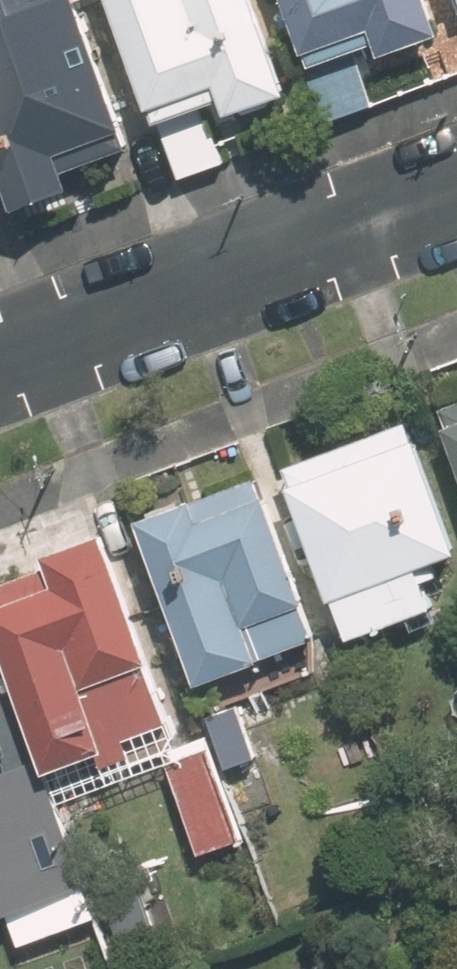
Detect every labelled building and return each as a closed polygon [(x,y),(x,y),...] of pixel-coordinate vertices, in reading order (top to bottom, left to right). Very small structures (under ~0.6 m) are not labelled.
[(23,211),(93,186),(84,161),(140,140),(90,0),(0,0),(0,149),(23,211)] [(179,183),(231,167),(218,126),(301,99),(270,0),(121,0),(179,183)] [(316,59),(375,37),(382,55),(446,31),(434,0),(294,0),(316,59)] [(345,597),(456,555),(456,519),(418,416),(294,463),(345,597)] [(145,524),(203,678),(326,632),(268,477),(145,524)] [(59,793),(195,744),(118,535),(0,578),(0,632),(59,793)] [(30,786),(0,693),(0,796),(30,786)]
